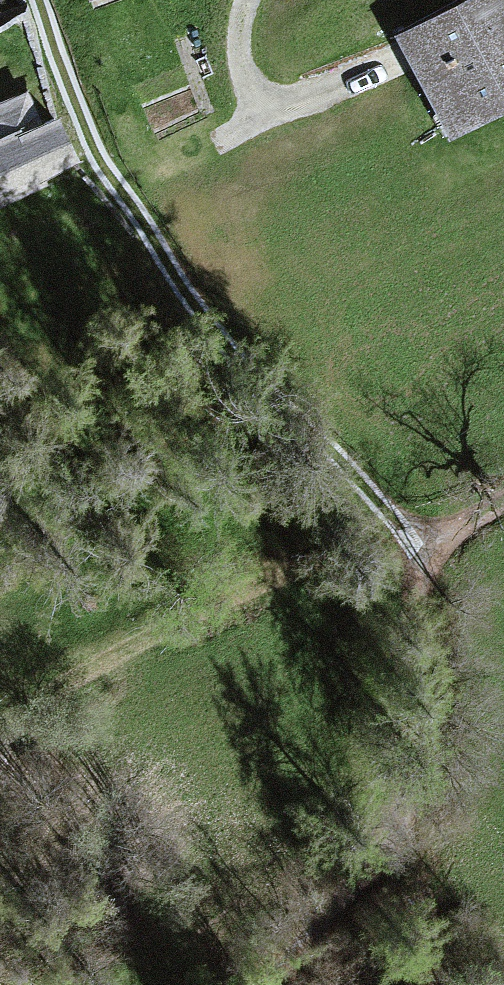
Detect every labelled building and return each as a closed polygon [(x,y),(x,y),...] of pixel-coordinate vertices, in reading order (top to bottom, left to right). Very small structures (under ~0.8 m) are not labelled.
[(394,33),(448,141),(503,114),(503,0),(460,0),(394,33)] [(81,169),(54,111),(38,119),(25,90),(0,102),(0,206),(81,169)]
